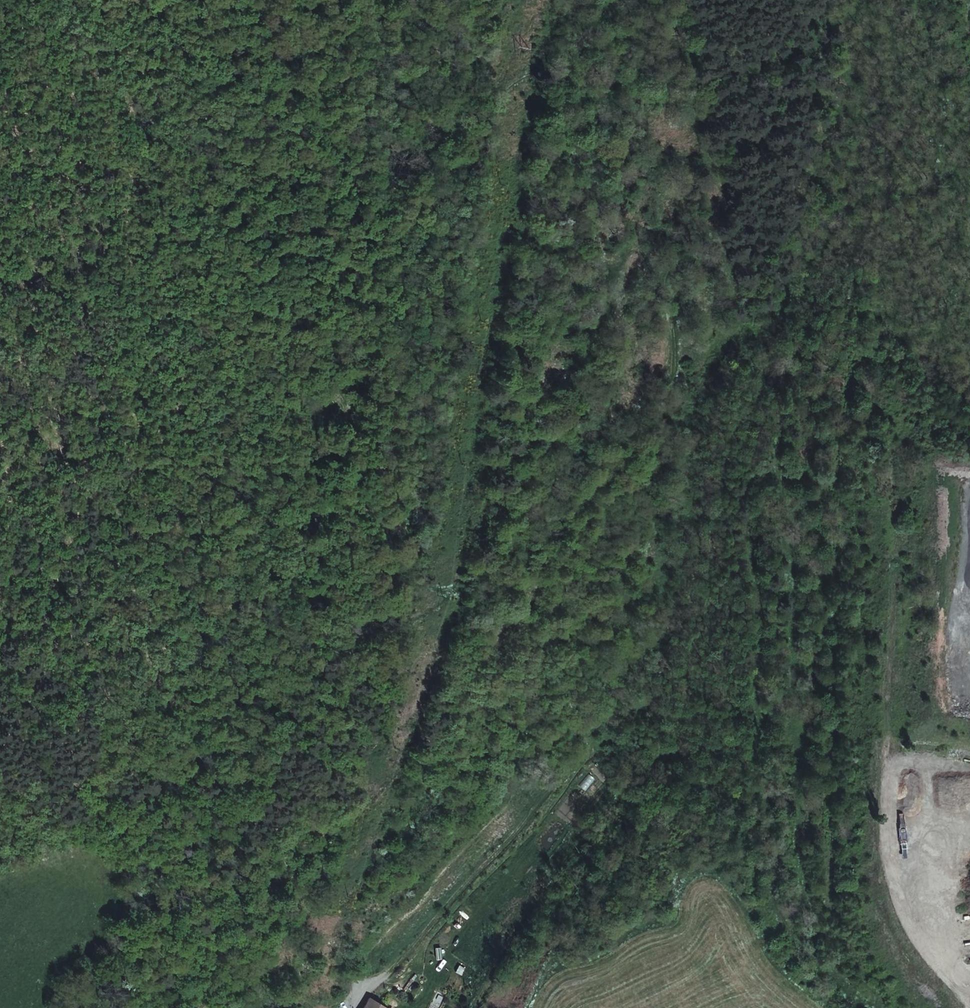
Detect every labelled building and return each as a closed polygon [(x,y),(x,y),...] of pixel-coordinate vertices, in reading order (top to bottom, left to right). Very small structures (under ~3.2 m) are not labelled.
[(381,1006),(369,998),(363,1007),(385,1007),(381,1006)]
